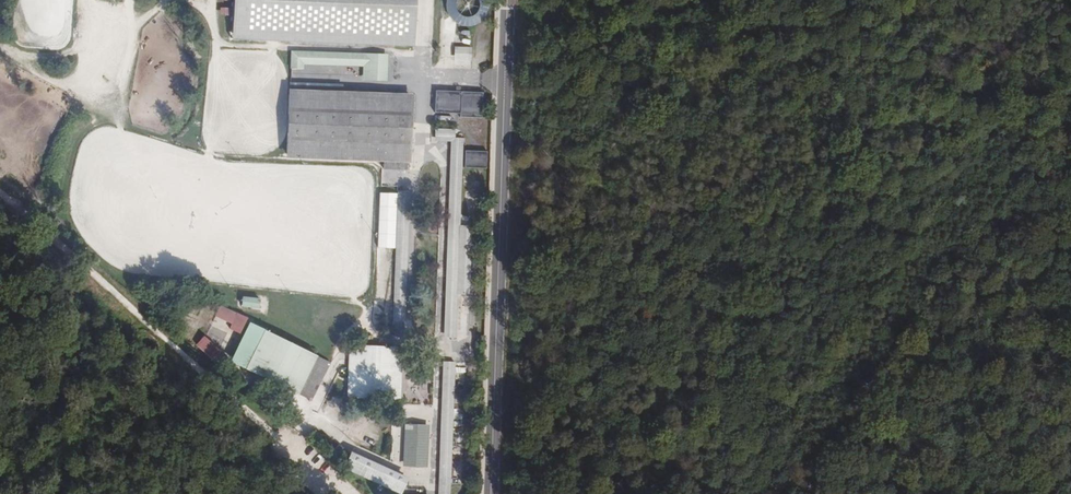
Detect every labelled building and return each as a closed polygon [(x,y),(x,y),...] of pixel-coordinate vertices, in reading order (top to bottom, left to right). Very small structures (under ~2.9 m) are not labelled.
[(235,33),(415,39),(415,0),(235,0),(235,33)] [(474,2),(464,2),(463,29),(473,30),(474,2)] [(473,42),(457,42),(457,48),(455,48),(455,63),(472,64),(473,42)] [(353,55),(290,52),(290,61),(353,65),(353,55)] [(381,57),(367,57),(366,80),(381,79),(381,57)] [(340,88),(288,86),(285,153),(382,158),(382,170),(407,171),(411,99),(356,97),(357,91),(340,91),(340,88)] [(480,90),(436,88),(436,100),(480,101),(480,90)] [(480,111),(469,110),(467,134),(478,134),(480,111)] [(99,122),(115,127),(119,116),(103,111),(99,122)] [(434,135),(454,136),(455,126),(434,126),(434,135)] [(463,136),(454,136),(445,335),(453,335),(453,333),(464,333),(465,311),(461,311),(466,217),(459,216),(460,191),(469,191),(470,157),(462,157),(463,136)] [(395,192),(379,193),(377,246),(393,249),(395,192)] [(405,192),(395,192),(393,249),(390,336),(400,336),(405,192)] [(259,298),(241,295),(241,306),(258,308),(259,298)] [(233,312),(218,305),(214,313),(229,320),(233,312)] [(241,317),(234,313),(227,327),(235,331),(241,317)] [(242,368),(261,331),(249,324),(230,362),(242,368)] [(275,385),(293,394),(312,357),(261,331),(242,368),(261,378),(275,385)] [(224,332),(211,359),(218,365),(232,336),(224,332)] [(398,400),(398,377),(394,377),(394,349),(348,349),(348,399),(398,400)] [(326,364),(312,357),(293,394),(308,401),(326,364)] [(446,359),(440,493),(449,493),(449,491),(460,491),(465,360),(446,359)] [(275,385),(261,378),(259,381),(274,388),(275,385)] [(303,410),(308,401),(293,394),(289,403),(303,410)] [(419,415),(403,415),(402,454),(418,455),(419,415)] [(321,440),(317,433),(313,436),(317,442),(321,440)] [(337,449),(347,463),(350,455),(341,443),(337,449)] [(405,480),(350,455),(347,463),(345,469),(399,493),(405,480)] [(427,482),(407,481),(406,490),(427,490),(427,482)]
